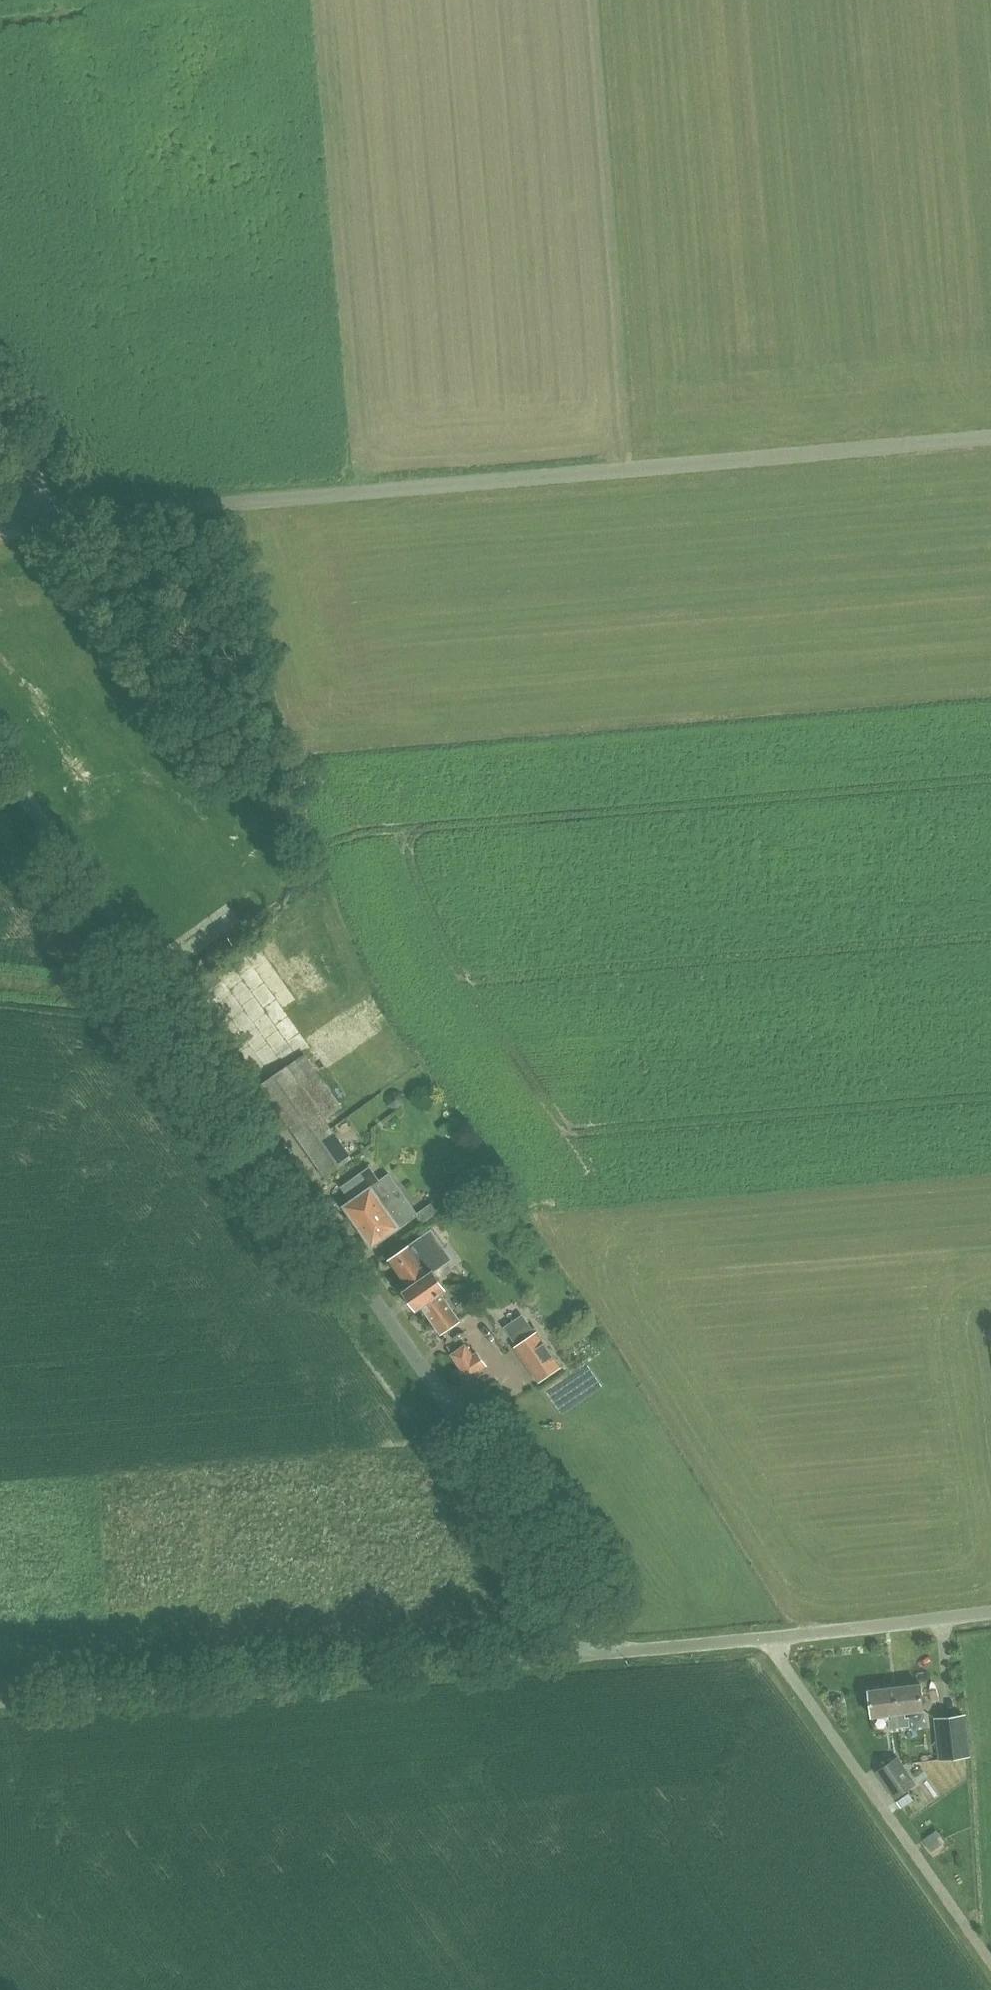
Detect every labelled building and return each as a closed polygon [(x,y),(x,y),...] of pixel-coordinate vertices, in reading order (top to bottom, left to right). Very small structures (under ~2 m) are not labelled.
[(193,1000),(221,981),(213,969),(185,988),(193,1000)] [(277,1032),(291,1046),(321,1016),(307,1002),(277,1032)] [(346,1147),(326,1119),(342,1107),(305,1054),(261,1085),(324,1176),(360,1152),(353,1142),(346,1147)] [(401,1092),(394,1091),(388,1096),(387,1103),(392,1108),(399,1109),(404,1105),(405,1098),(401,1092)] [(380,1179),(370,1165),(341,1186),(351,1201),(345,1205),(373,1245),(399,1227),(416,1214),(422,1223),(438,1211),(431,1202),(418,1212),(390,1172),(380,1179)] [(417,1309),(422,1305),(441,1332),(460,1319),(441,1292),(446,1289),(433,1270),(437,1267),(419,1239),(390,1259),(410,1286),(404,1290),(417,1309)] [(504,1326),(517,1344),(514,1346),(539,1383),(563,1366),(538,1330),(536,1331),(523,1312),(504,1326)] [(473,1354),(466,1343),(451,1354),(469,1379),(488,1365),(478,1350),(473,1354)] [(906,1717),(905,1712),(924,1709),(921,1683),(895,1686),(900,1728),(910,1726),(909,1717),(906,1717)] [(890,1729),(900,1728),(895,1686),(869,1689),(872,1716),(891,1714),(892,1719),(889,1719),(890,1729)] [(937,1720),(941,1761),(971,1758),(967,1717),(937,1720)] [(895,1797),(916,1783),(898,1757),(877,1771),(895,1797)] [(931,1852),(942,1844),(938,1837),(941,1835),(937,1829),(923,1839),(931,1852)]
